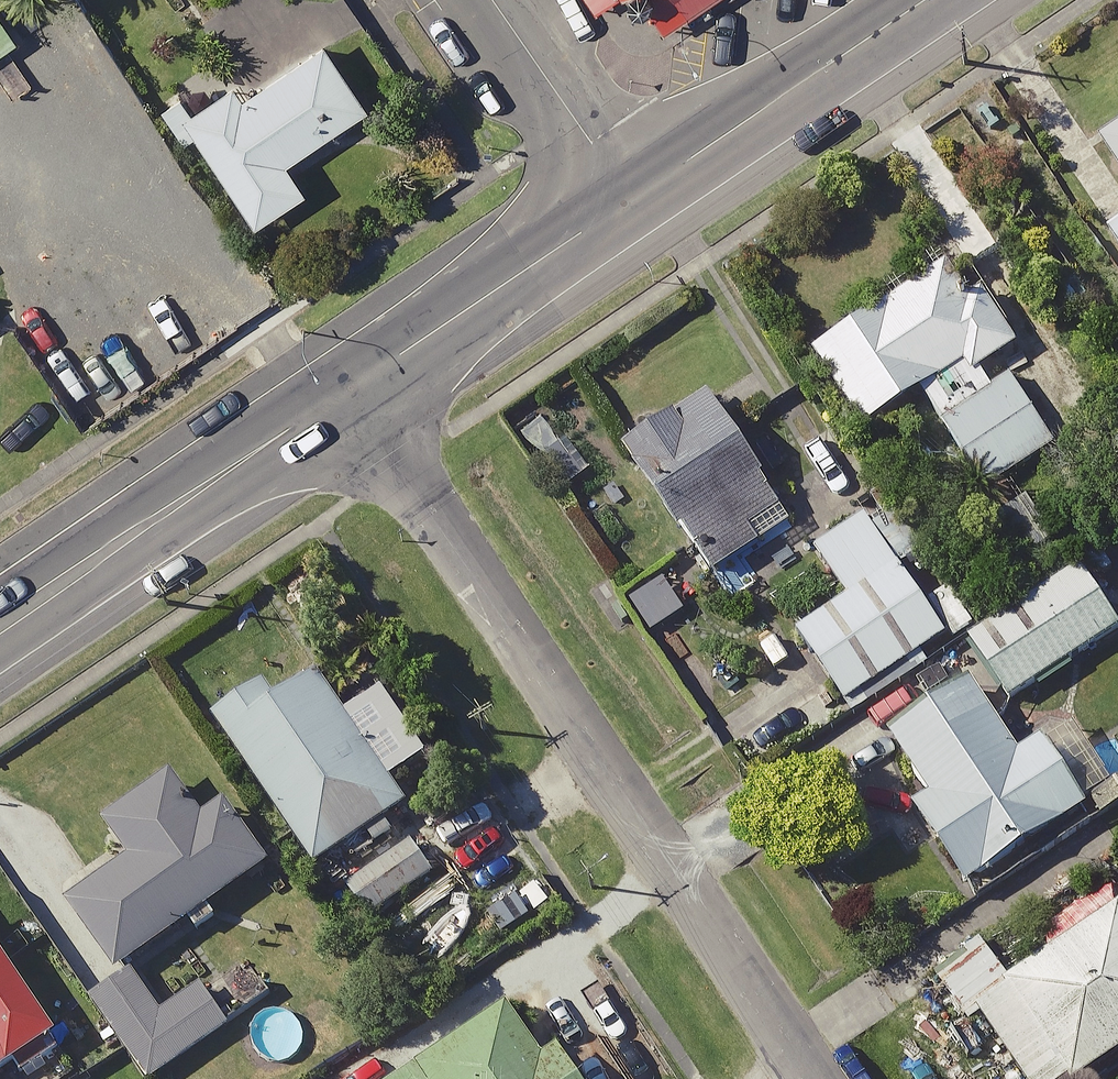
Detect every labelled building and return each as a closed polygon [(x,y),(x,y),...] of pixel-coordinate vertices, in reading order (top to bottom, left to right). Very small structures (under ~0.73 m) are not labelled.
[(650,18),(676,0),(637,0),(650,18)] [(352,101),(309,32),(227,82),(219,69),(156,108),(174,137),(188,129),(240,213),(292,181),(273,149),(352,101)] [(1087,130),(1117,178),(1117,110),(1087,130)] [(1092,220),(1117,259),(1117,203),(1092,220)] [(955,289),(926,249),(796,343),(852,420),(905,382),(980,486),(1096,402),(1047,333),(980,381),(967,364),(1002,339),(963,283),(955,289)] [(776,522),(696,387),(619,432),(700,568),(776,522)] [(940,633),(860,507),(809,540),(833,578),(776,614),(832,702),(940,633)] [(1106,624),(1068,561),(959,628),(997,691),(1106,624)] [(391,795),(302,665),(263,692),(252,675),(200,711),(300,857),(391,795)] [(1005,744),(958,672),(875,726),(914,786),(898,797),(950,876),(1071,797),(1027,730),(1005,744)] [(175,913),(185,926),(205,912),(195,899),(254,857),(209,793),(189,807),(158,764),(89,812),(115,849),(55,892),(105,963),(175,913)] [(418,871),(392,833),(326,878),(353,917),(418,871)] [(1105,896),(992,971),(972,941),(928,971),(956,1014),(969,1006),(1017,1078),(1049,1078),(1117,1033),(1117,915),(1105,896)] [(140,1077),(262,990),(235,952),(193,982),(190,977),(150,1006),(117,960),(77,989),(140,1077)] [(0,972),(0,1064),(6,1072),(48,1045),(0,972)] [(495,993),(416,1045),(397,1016),(318,1069),(324,1078),(567,1078),(542,1040),(531,1047),(495,993)]
